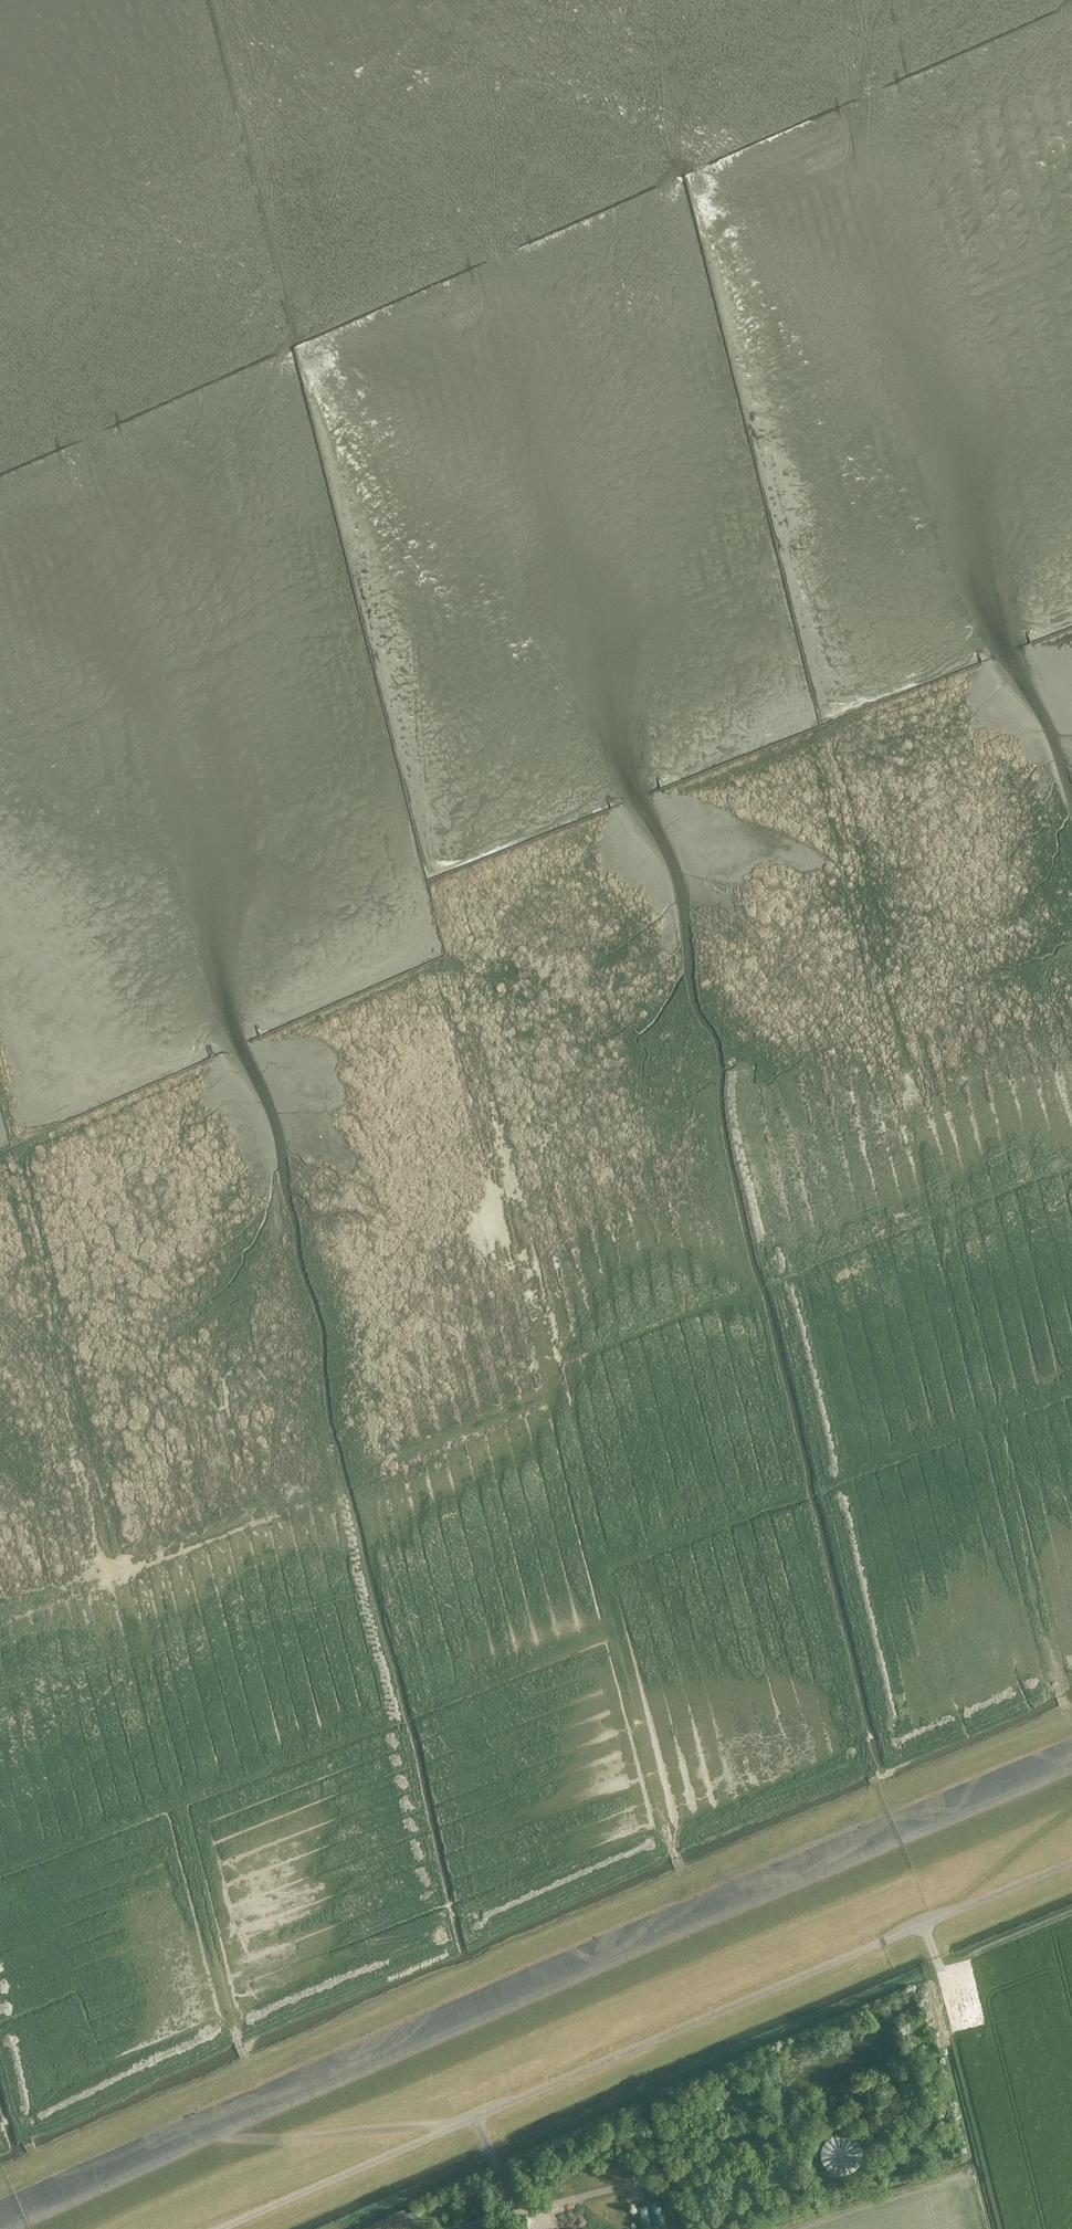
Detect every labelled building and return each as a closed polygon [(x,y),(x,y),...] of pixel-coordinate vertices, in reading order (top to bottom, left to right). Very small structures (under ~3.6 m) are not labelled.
[(843,2131),(841,2130),(839,2130),(837,2131),(836,2131),(834,2132),(832,2132),(831,2133),(829,2134),(828,2135),(826,2137),(825,2138),(824,2139),(823,2141),(822,2143),(821,2144),(821,2146),(820,2148),(820,2150),(820,2151),(820,2153),(820,2155),(821,2157),(821,2159),(822,2160),(823,2162),(824,2164),(825,2165),(826,2166),(828,2168),(829,2169),(831,2170),(832,2171),(834,2171),(836,2172),(837,2172),(839,2172),(841,2173),(843,2172),(845,2172),(847,2172),(848,2171),(850,2171),(852,2170),(853,2169),(855,2168),(856,2166),(857,2165),(858,2164),(859,2162),(860,2160),(861,2159),(861,2157),(862,2155),(862,2153),(862,2151),(862,2150),(862,2148),(861,2146),(861,2144),(860,2143),(859,2141),(858,2139),(857,2138),(856,2137),(855,2135),(853,2134),(852,2133),(850,2132),(848,2132),(847,2131),(845,2131),(843,2131)] [(642,2228),(667,2228),(659,2199),(648,2202),(654,2224),(652,2225),(646,2203),(635,2206),(641,2228),(642,2228)] [(404,2209),(386,2214),(387,2218),(374,2223),(374,2224),(364,2227),(365,2228),(391,2228),(391,2226),(407,2221),(404,2209)]
